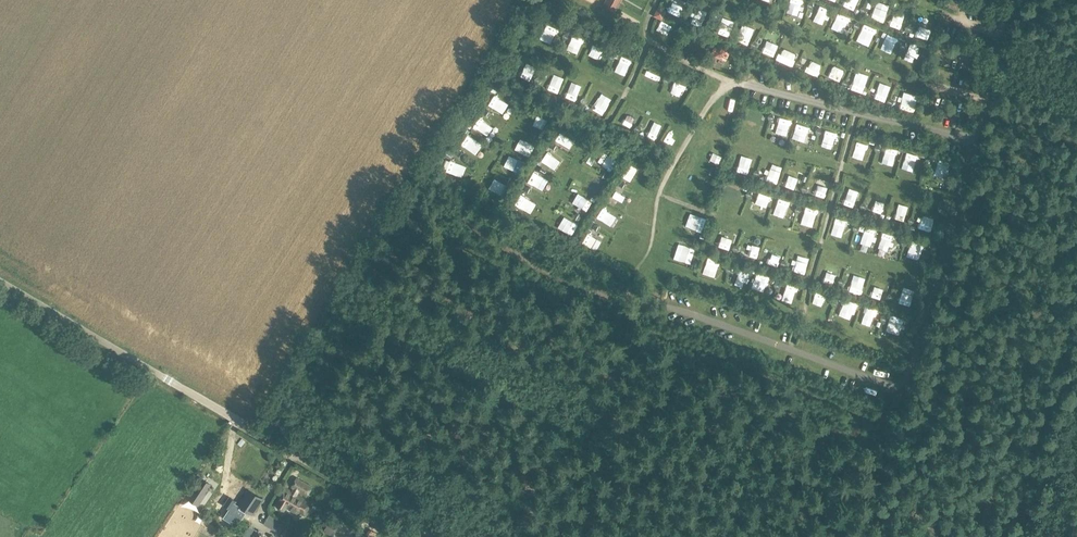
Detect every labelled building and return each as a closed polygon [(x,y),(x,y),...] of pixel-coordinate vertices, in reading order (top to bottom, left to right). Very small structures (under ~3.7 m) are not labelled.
[(603,5),(613,11),(619,0),(606,0),(603,5)] [(794,1),(792,0),(785,0),(781,15),(790,18),(794,1)] [(835,9),(846,13),(851,2),(847,0),(839,0),(835,9)] [(811,8),(807,17),(819,23),(823,13),(811,8)] [(665,11),(659,9),(656,16),(662,18),(665,11)] [(828,15),(824,26),(836,30),(840,20),(828,15)] [(880,28),(891,33),(896,22),(885,17),(880,28)] [(684,20),(683,27),(695,29),(696,22),(684,20)] [(867,38),(869,32),(857,27),(854,34),(867,38)] [(719,39),(721,33),(708,30),(707,36),(719,39)] [(909,43),(923,43),(922,33),(909,33),(909,43)] [(887,52),(892,42),(877,35),(872,45),(887,52)] [(742,52),(735,40),(729,45),(735,56),(742,52)] [(762,40),(754,55),(761,59),(769,44),(762,40)] [(582,53),(595,56),(596,50),(584,46),(582,53)] [(726,62),(730,53),(715,46),(711,55),(714,56),(723,61),(723,60),(726,62)] [(913,64),(916,51),(900,47),(897,60),(913,64)] [(771,63),(782,66),(786,55),(775,52),(771,63)] [(930,53),(929,58),(940,62),(941,56),(930,53)] [(620,74),(625,63),(612,58),(608,69),(620,74)] [(797,75),(808,79),(812,67),(801,63),(797,75)] [(515,69),(512,81),(522,84),(526,73),(515,69)] [(636,80),(646,84),(651,73),(641,69),(636,80)] [(855,95),(858,89),(846,84),(844,90),(855,95)] [(864,90),(861,101),(875,105),(878,94),(864,90)] [(891,99),(889,113),(906,115),(908,102),(891,99)] [(736,124),(750,128),(754,116),(739,112),(736,124)] [(763,132),(776,135),(780,121),(766,118),(763,132)] [(785,136),(798,139),(801,127),(788,124),(785,136)] [(552,148),(557,134),(551,131),(546,145),(552,148)] [(827,141),(829,134),(815,131),(814,138),(827,141)] [(645,144),(647,139),(636,134),(633,139),(645,144)] [(931,162),(928,174),(937,176),(940,165),(931,162)] [(718,169),(712,167),(709,174),(716,177),(718,169)] [(525,188),(530,177),(525,174),(519,185),(525,188)] [(606,203),(610,193),(605,190),(600,200),(606,203)] [(202,479),(189,499),(195,503),(204,489),(207,490),(211,485),(202,479)] [(279,502),(276,506),(284,511),(286,507),(297,514),(298,512),(305,515),(311,504),(305,500),(297,495),(299,491),(307,496),(312,488),(297,479),(292,487),(295,489),(292,492),(286,488),(278,502),(279,502)] [(228,497),(223,505),(229,509),(223,518),(231,523),(235,517),(240,520),(246,510),(252,514),(261,499),(249,491),(239,505),(240,506),(239,508),(233,504),(235,502),(228,497)] [(204,508),(198,515),(203,519),(209,511),(204,508)] [(269,514),(263,524),(269,527),(274,517),(269,514)] [(318,526),(332,536),(340,524),(326,514),(318,526)]
